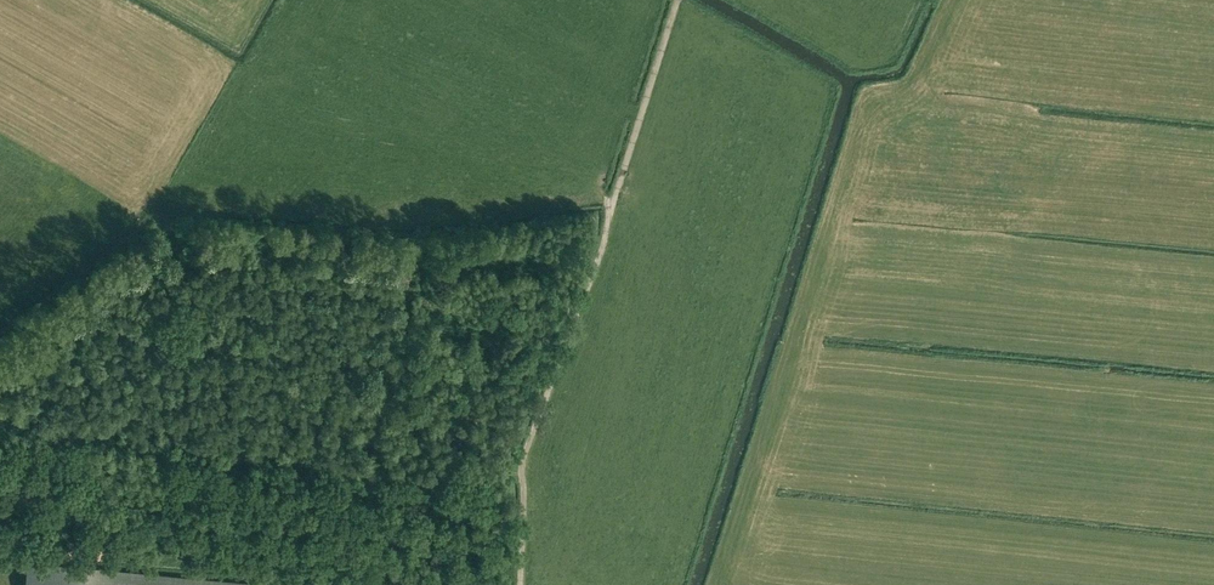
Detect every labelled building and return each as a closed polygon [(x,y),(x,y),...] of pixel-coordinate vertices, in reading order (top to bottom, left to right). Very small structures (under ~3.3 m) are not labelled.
[(25,584),(246,584),(247,580),(26,563),(25,584)]
